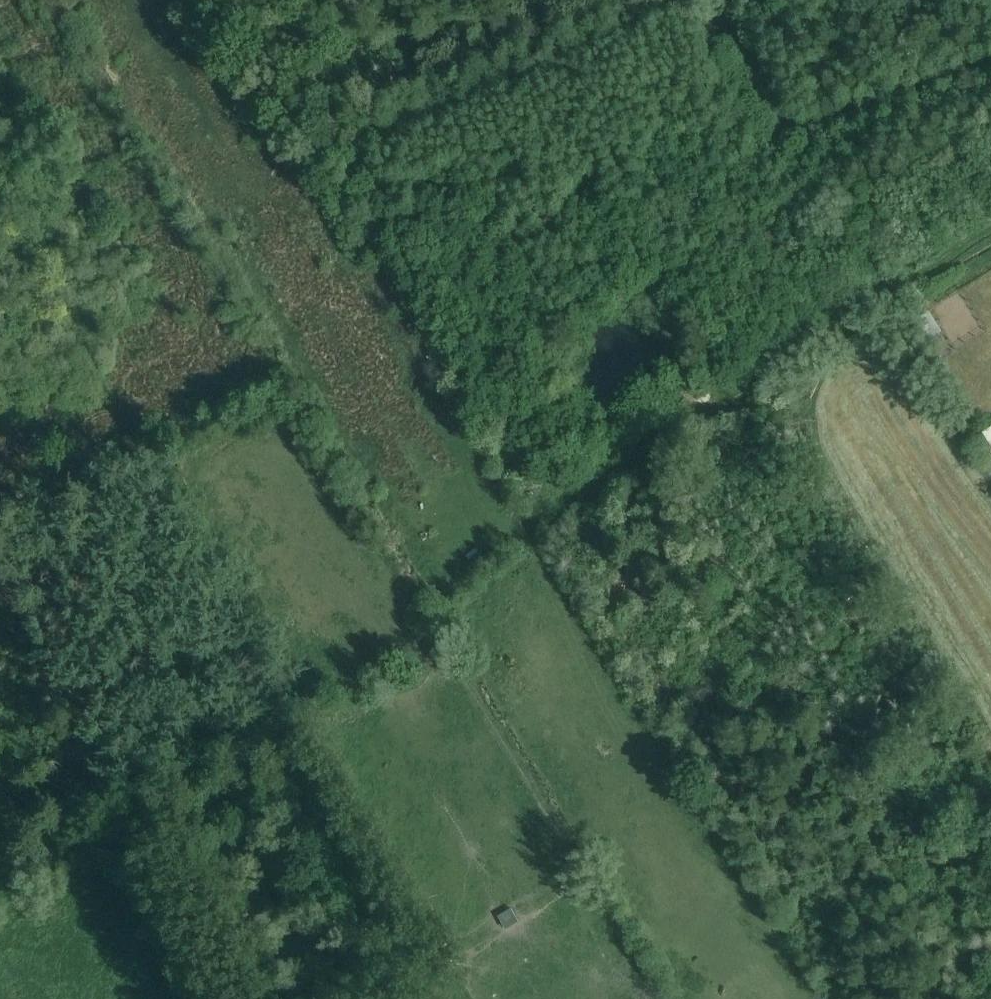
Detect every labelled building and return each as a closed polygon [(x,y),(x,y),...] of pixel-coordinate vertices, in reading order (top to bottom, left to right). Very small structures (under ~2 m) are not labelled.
[(926,342),(946,330),(934,309),(913,322),(926,342)]
